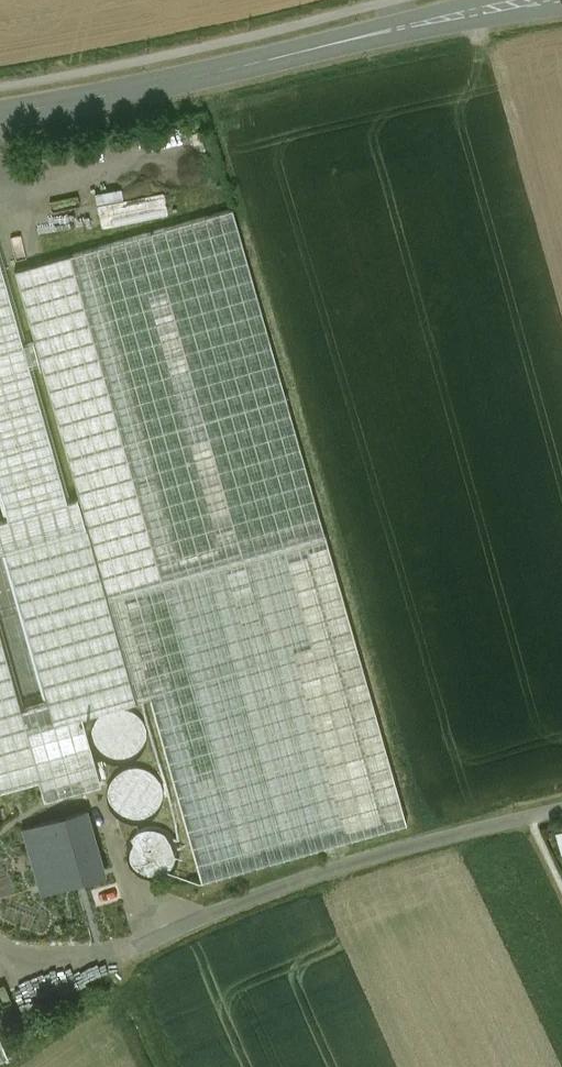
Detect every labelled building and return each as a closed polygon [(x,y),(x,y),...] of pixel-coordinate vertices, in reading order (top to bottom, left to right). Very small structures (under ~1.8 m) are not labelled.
[(124,186),(98,190),(103,224),(170,214),(166,189),(125,195),(124,186)] [(233,209),(15,271),(79,497),(136,701),(150,697),(201,880),(407,822),(233,209)] [(0,254),(0,520),(70,500),(6,274),(0,254)] [(82,787),(81,784),(100,779),(82,716),(136,701),(79,497),(70,500),(0,520),(0,555),(6,554),(48,701),(23,708),(0,628),(0,789),(39,778),(44,795),(54,792),(55,795),(56,795),(82,788),(82,787)] [(146,746),(148,735),(145,724),(139,715),(130,709),(119,707),(108,710),(99,716),(93,725),(91,736),(93,747),(100,756),(109,762),(120,764),(131,762),(140,756),(146,746)] [(162,805),(164,794),(161,783),(155,774),(146,768),(135,766),(124,769),(115,775),(109,785),(107,795),(109,806),(116,815),(125,821),(136,823),(147,821),(156,814),(162,805)] [(89,809),(22,828),(41,894),(108,875),(89,809)] [(179,863),(181,853),(179,842),(173,833),(163,827),(152,825),(142,827),(133,833),(127,843),(125,854),(127,864),(133,873),(143,879),(154,881),(164,879),(173,873),(179,863)]
